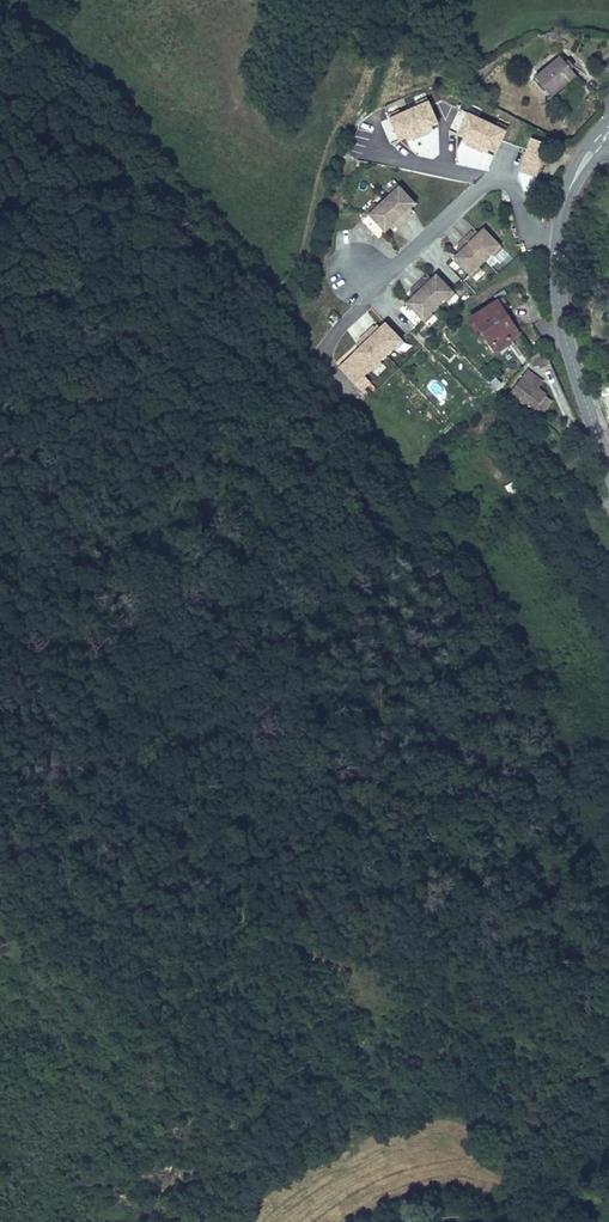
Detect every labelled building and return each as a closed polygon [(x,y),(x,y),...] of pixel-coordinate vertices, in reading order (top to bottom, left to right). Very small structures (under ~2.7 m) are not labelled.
[(550,96),(575,75),(559,56),(534,78),(550,96)] [(531,157),(538,160),(543,146),(536,143),(531,157)] [(389,193),(392,196),(401,188),(398,185),(389,193)] [(411,215),(408,212),(411,209),(416,205),(401,188),(392,196),(380,207),(371,215),(387,232),(392,228),(395,225),(397,227),(399,229),(412,216),(411,215)] [(369,212),(371,215),(380,207),(378,204),(369,212)] [(492,252),(501,244),(486,227),(481,231),(478,235),(475,232),(474,230),(460,243),(462,244),(464,247),(461,250),(456,255),(472,271),(481,263),(492,252)] [(495,255),(504,246),(501,244),(492,252),(495,255)] [(475,274),(484,266),(481,263),(472,271),(475,274)] [(424,318),(433,309),(445,298),(453,290),(438,274),(433,278),(430,281),(428,278),(426,277),(413,289),(414,291),(417,293),(414,296),(408,301),(424,318)] [(445,298),(447,301),(456,293),(453,290),(445,298)] [(512,342),(509,338),(521,331),(501,298),(471,316),(478,329),(483,326),(498,351),(512,342)] [(424,318),(427,321),(436,312),(433,309),(424,318)] [(402,338),(404,337),(386,319),(380,325),(377,322),(356,342),(359,345),(337,365),(355,383),(371,368),(380,359),(393,347),(402,338)] [(406,342),(402,338),(393,347),(397,350),(406,342)] [(384,362),(380,359),(371,368),(374,371),(384,362)] [(509,394),(541,416),(551,401),(546,397),(545,392),(539,388),(543,382),(526,370),(509,394)] [(509,497),(518,493),(513,483),(504,488),(509,497)]
